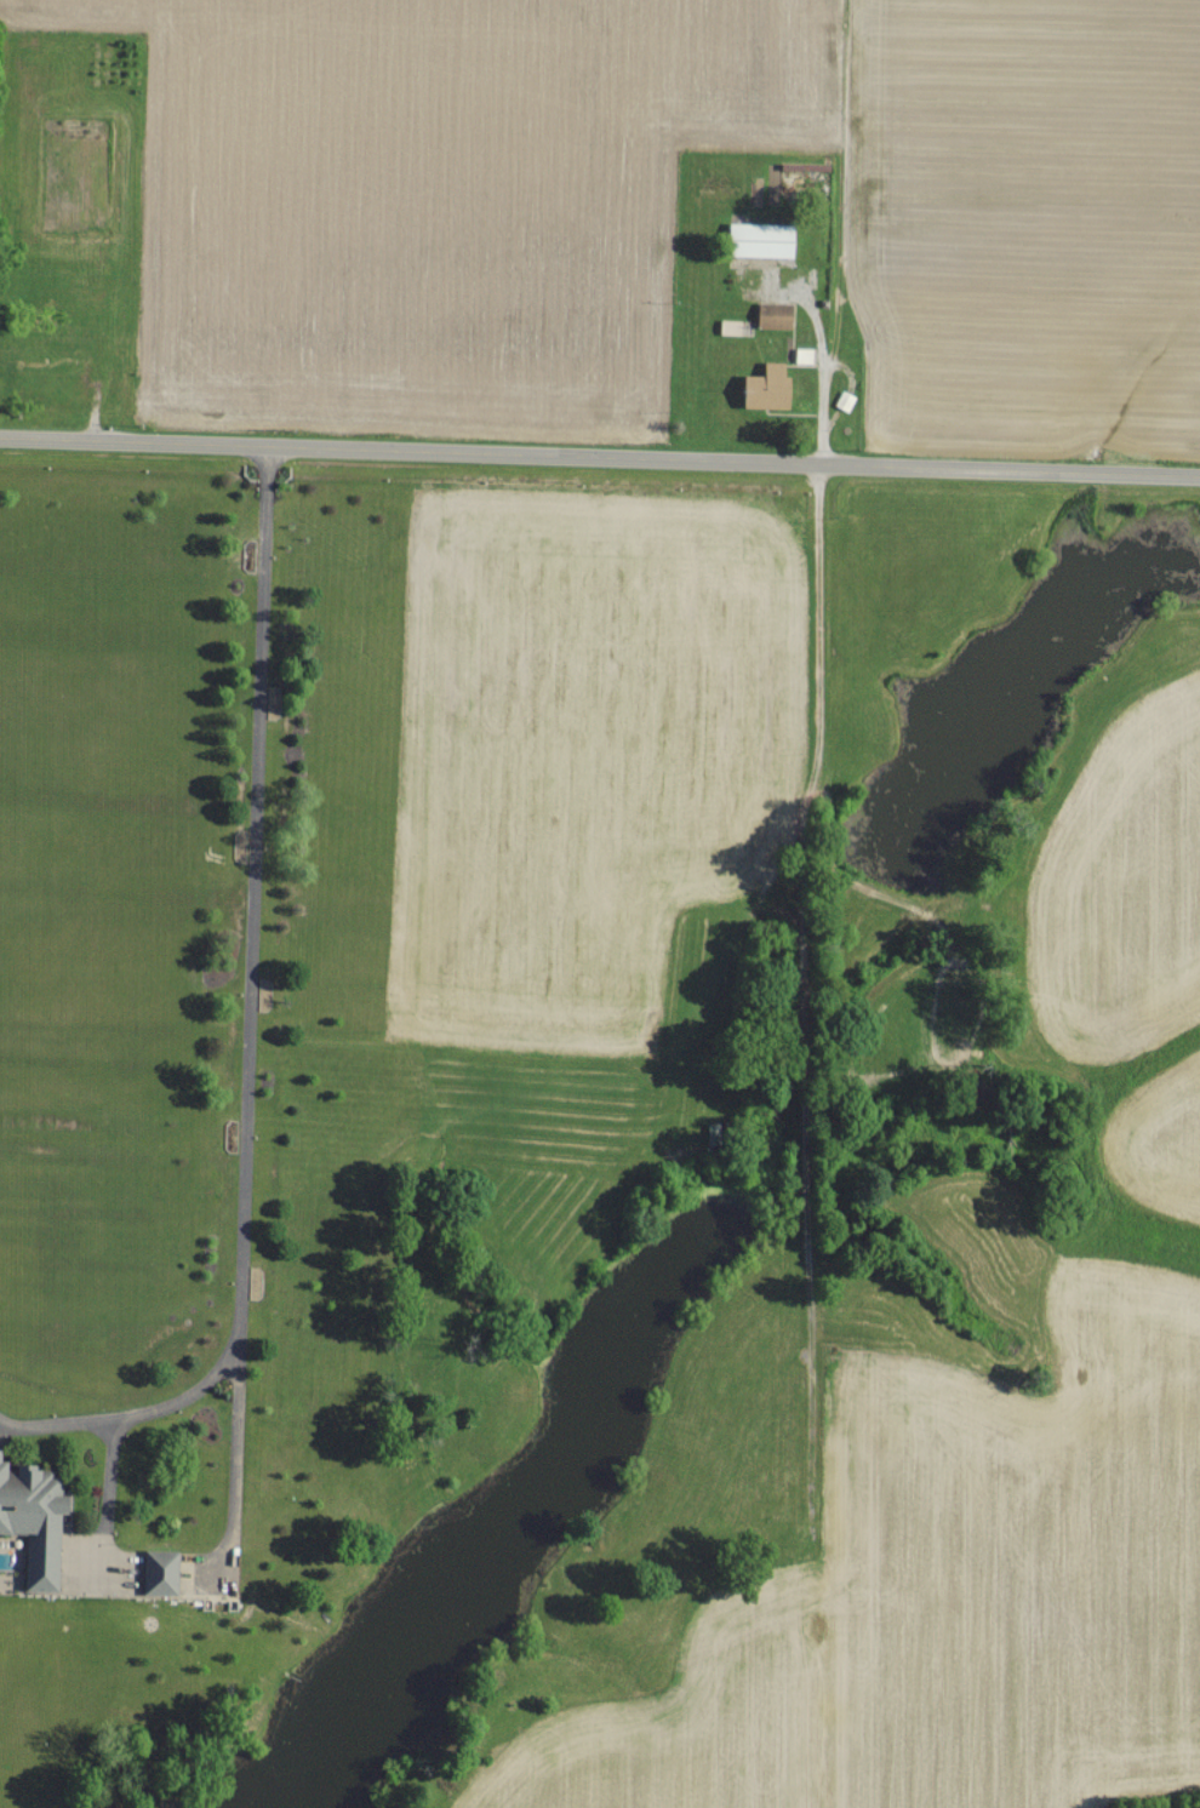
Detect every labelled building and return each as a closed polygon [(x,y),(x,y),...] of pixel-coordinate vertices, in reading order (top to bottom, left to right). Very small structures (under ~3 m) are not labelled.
[(792,223),(728,222),(727,254),(791,256),(792,223)] [(757,301),(757,325),(791,326),(792,302),(757,301)] [(788,408),(789,373),(783,373),(784,361),(763,361),(763,374),(742,374),(741,407),(788,408)] [(59,1518),(65,1505),(66,1496),(60,1493),(60,1490),(51,1465),(15,1463),(13,1466),(5,1466),(5,1459),(0,1456),(0,1531),(25,1532),(22,1588),(56,1590),(59,1518)]
